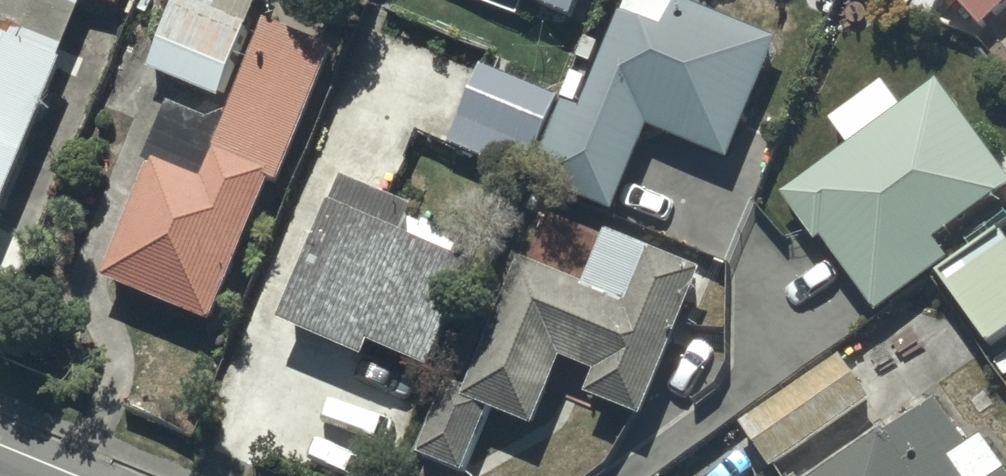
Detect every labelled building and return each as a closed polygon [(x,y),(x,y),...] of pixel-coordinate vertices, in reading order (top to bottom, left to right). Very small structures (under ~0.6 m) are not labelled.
[(0,16),(9,20),(0,41),(0,215),(66,57),(61,55),(85,0),(7,0),(0,16)] [(153,65),(223,93),(259,0),(179,0),(153,65)] [(651,120),(731,156),(780,36),(692,0),(680,0),(671,25),(624,8),(586,109),(563,101),(534,179),(616,209),(651,120)] [(576,12),(581,0),(547,0),(576,12)] [(981,23),(1005,0),(961,0),(981,23)] [(155,153),(106,271),(215,316),(275,172),(284,176),(338,46),(270,18),(205,174),(155,153)] [(530,172),(559,97),(484,64),(453,143),(530,172)] [(786,191),(820,235),(824,232),(881,305),(947,254),(935,238),(1005,183),(1005,163),(940,78),(906,105),(885,79),(835,118),(853,142),(786,191)] [(347,174),(283,314),(369,352),(375,338),(431,363),(476,261),(405,230),(416,204),(347,174)] [(451,385),(420,448),(466,469),(495,405),(535,422),(566,353),(601,369),(591,391),(645,412),(705,267),(611,228),(586,284),(526,258),(470,395),(451,385)] [(940,269),(989,336),(1005,324),(1005,240),(998,228),(940,269)] [(843,354),(746,419),(775,462),(871,396),(843,354)] [(983,432),(970,441),(938,397),(891,432),(887,426),(818,475),(1005,475),(1005,463),(983,432)]
